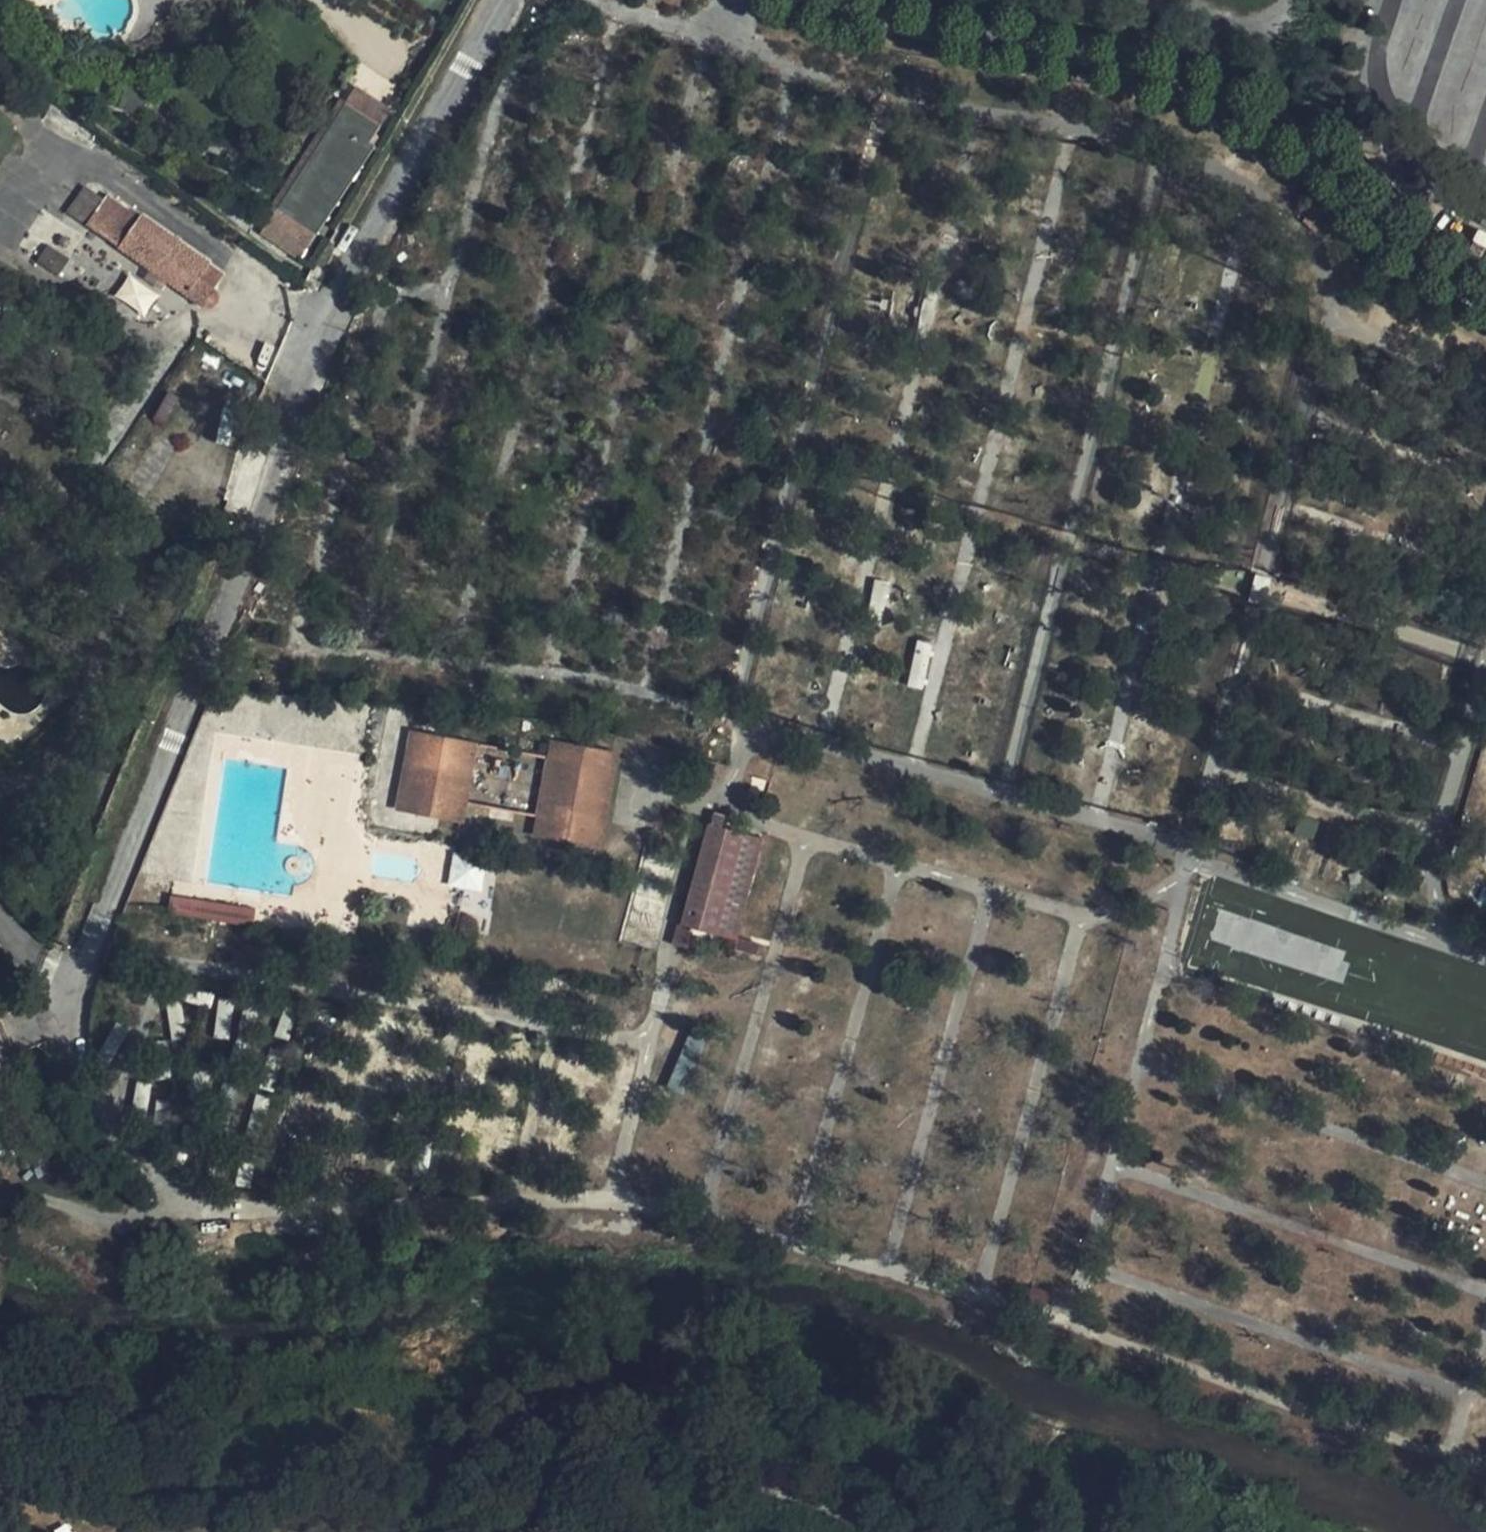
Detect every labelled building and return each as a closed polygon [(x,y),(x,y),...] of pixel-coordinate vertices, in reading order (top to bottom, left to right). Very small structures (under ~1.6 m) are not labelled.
[(355,88),(346,103),(380,126),(390,112),(355,88)] [(380,126),(346,103),(262,232),(300,259),(375,147),(369,143),(380,126)] [(84,225),(102,200),(85,188),(68,213),(84,225)] [(106,194),(84,225),(203,308),(205,309),(209,308),(213,307),(216,303),(218,298),(216,292),(214,289),(213,289),(198,278),(208,264),(209,262),(141,214),(139,218),(106,194)] [(57,275),(67,258),(48,245),(37,262),(57,275)] [(213,289),(222,274),(208,264),(198,278),(213,289)] [(916,639),(909,685),(923,688),(928,656),(930,656),(932,642),(916,639)] [(468,808),(478,748),(412,736),(399,812),(465,824),(468,808)] [(541,820),(538,839),(602,850),(618,757),(553,746),(551,761),(541,820)] [(682,927),(676,947),(681,949),(691,952),(697,933),(737,945),(738,942),(766,842),(726,831),(729,819),(716,815),(685,928),(682,927)] [(479,890),(484,865),(452,859),(447,885),(479,890)] [(190,916),(189,919),(256,929),(258,910),(172,896),(170,912),(190,916)] [(760,949),(738,942),(737,945),(734,954),(757,961),(760,949)] [(213,1036),(226,1039),(233,1002),(220,999),(213,1036)] [(681,1091),(700,1041),(687,1036),(668,1086),(681,1091)] [(899,1422),(897,1433),(913,1436),(914,1425),(899,1422)]
